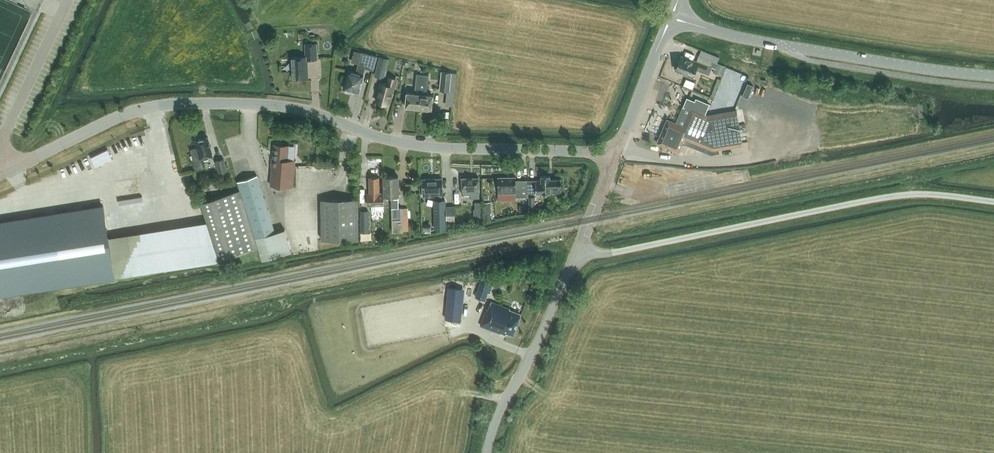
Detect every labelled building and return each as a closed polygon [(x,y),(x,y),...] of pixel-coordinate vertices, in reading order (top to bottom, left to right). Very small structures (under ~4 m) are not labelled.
[(307,77),(306,59),(317,59),(316,43),(305,43),(306,56),(291,56),(292,78),(307,77)] [(361,51),(357,65),(358,65),(365,67),(373,70),(377,56),(361,51)] [(679,60),(675,69),(686,73),(685,75),(692,77),(695,69),(709,75),(712,67),(714,68),(722,72),(725,66),(717,62),(716,63),(712,61),(698,55),(696,61),(692,59),(691,60),(681,56),(679,60)] [(384,78),(389,58),(379,56),(374,76),(384,78)] [(348,71),(344,88),(358,92),(363,74),(364,68),(365,67),(358,65),(356,73),(348,71)] [(450,72),(442,71),(440,89),(448,90),(450,72)] [(422,74),(416,73),(414,93),(407,92),(405,106),(418,108),(422,74)] [(429,75),(422,74),(418,108),(431,109),(433,95),(426,94),(426,88),(427,89),(429,75)] [(685,82),(694,86),(696,80),(687,76),(685,82)] [(392,92),(396,78),(390,77),(388,85),(381,83),(376,101),(388,104),(391,92),(392,92)] [(730,84),(725,97),(737,101),(741,87),(730,84)] [(744,123),(739,124),(736,110),(713,114),(711,117),(705,114),(709,104),(696,98),(694,101),(688,98),(684,106),(691,109),(688,116),(687,116),(686,119),(687,119),(684,126),(688,128),(682,143),(703,151),(704,150),(711,153),(714,152),(714,153),(719,153),(719,149),(742,145),(740,132),(745,131),(744,123)] [(688,128),(684,126),(667,119),(659,137),(661,138),(659,142),(670,147),(670,148),(679,152),(682,143),(688,128)] [(191,149),(196,170),(202,168),(200,158),(213,155),(208,137),(195,140),(197,147),(191,149)] [(287,159),(288,145),(274,144),(271,183),(293,185),(295,160),(287,159)] [(112,158),(108,149),(91,157),(95,166),(112,158)] [(219,173),(227,171),(224,158),(215,161),(219,173)] [(218,260),(258,247),(262,260),(282,254),(291,251),(284,229),(275,232),(257,175),(237,181),(240,189),(200,202),(206,221),(218,260)] [(561,187),(561,178),(550,179),(550,175),(541,175),(541,179),(527,180),(528,193),(531,193),(550,192),(561,191),(560,187),(561,187)] [(384,205),(384,199),(384,192),(379,192),(379,176),(369,177),(369,193),(368,193),(368,205),(384,205)] [(398,176),(384,176),(384,195),(390,195),(390,198),(391,198),(392,203),(398,203),(398,197),(398,195),(399,195),(398,176)] [(527,180),(516,180),(515,176),(497,176),(498,193),(515,192),(515,197),(528,196),(527,180)] [(471,198),(479,198),(479,188),(479,177),(462,177),(462,189),(462,194),(470,194),(471,198)] [(442,178),(422,178),(423,191),(423,196),(442,196),(442,190),(442,178)] [(204,190),(202,181),(196,182),(198,191),(204,190)] [(322,240),(358,239),(358,198),(321,199),(322,240)] [(0,223),(0,294),(114,276),(108,236),(103,206),(0,223)] [(440,221),(448,221),(447,206),(439,206),(440,212),(434,213),(434,221),(440,221)] [(399,207),(392,207),(392,231),(403,231),(403,230),(408,230),(407,208),(402,208),(402,207),(399,207)] [(368,232),(368,210),(359,210),(360,232),(368,232)] [(218,260),(206,221),(112,235),(118,276),(218,260)] [(485,299),(490,285),(481,281),(476,296),(485,299)] [(448,290),(445,317),(458,319),(462,288),(455,287),(449,286),(448,290)] [(509,310),(510,308),(491,301),(488,309),(487,308),(480,325),(499,332),(498,334),(505,336),(507,332),(513,335),(520,315),(509,310)]
